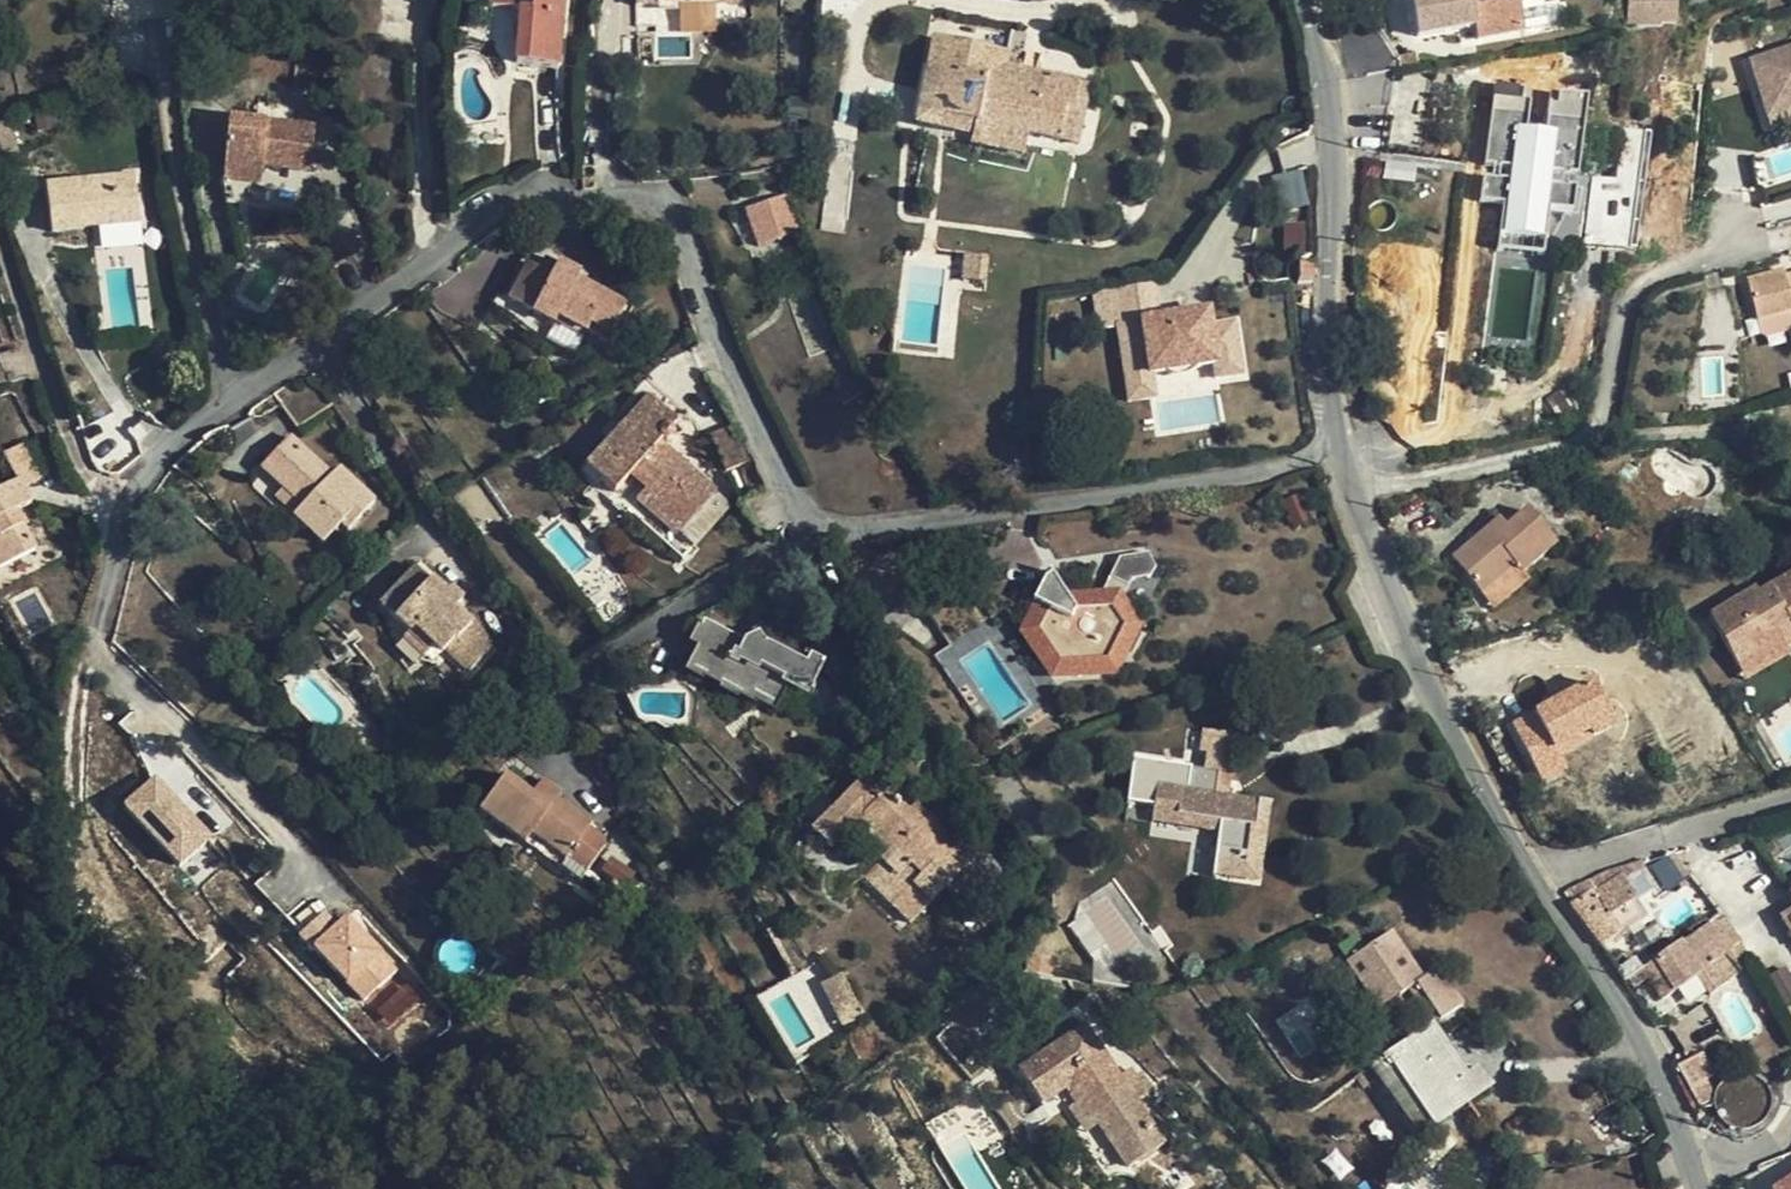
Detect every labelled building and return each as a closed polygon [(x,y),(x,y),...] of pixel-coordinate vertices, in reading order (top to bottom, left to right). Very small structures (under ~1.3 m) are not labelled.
[(516,63),(558,66),(564,0),(493,0),(492,9),(521,11),(516,63)] [(1473,0),(1414,0),(1419,37),(1477,27),(1473,0)] [(1518,0),(1473,0),(1477,27),(1479,40),(1524,32),(1521,11),(1518,0)] [(1521,11),(1543,7),(1542,0),(1518,0),(1521,11)] [(1624,6),(1629,35),(1677,26),(1672,0),(1660,0),(1624,6)] [(935,39),(929,69),(941,72),(937,91),(925,89),(918,124),(930,127),(932,115),(976,124),(974,136),(972,146),(1023,156),(1028,135),(1058,140),(1065,105),(1073,106),(1078,85),(1020,72),(1021,65),(1006,62),(1007,54),(947,42),(935,39)] [(1751,61),(1768,119),(1790,112),(1790,49),(1751,61)] [(941,72),(929,69),(925,89),(937,91),(941,72)] [(1091,87),(1078,85),(1073,106),(1065,105),(1058,140),(1080,145),(1091,87)] [(1545,134),(1527,131),(1533,89),(1495,85),(1485,166),(1512,169),(1510,181),(1483,178),(1480,202),(1504,205),(1500,236),(1546,242),(1550,211),(1572,214),(1576,189),(1549,187),(1551,175),(1578,178),(1588,97),(1551,93),(1545,134)] [(930,127),(974,136),(976,124),(932,115),(930,127)] [(314,127),(228,120),(224,164),(310,172),(314,127)] [(0,129),(0,162),(18,154),(6,126),(0,129)] [(1623,161),(1644,162),(1645,128),(1625,127),(1623,161)] [(135,174),(46,186),(52,233),(141,221),(135,174)] [(764,245),(780,239),(779,235),(799,228),(788,196),(767,203),(750,209),(764,245)] [(1613,229),(1589,227),(1588,248),(1612,249),(1613,229)] [(905,251),(918,254),(919,247),(906,244),(905,251)] [(988,256),(967,253),(964,282),(985,284),(988,256)] [(557,318),(566,323),(586,333),(607,343),(610,337),(626,305),(576,281),(580,274),(557,263),(557,264),(551,275),(540,270),(528,264),(528,265),(509,302),(554,325),(557,318)] [(1298,283),(1315,283),(1314,268),(1297,268),(1298,283)] [(1787,283),(1786,277),(1784,271),(1747,280),(1758,323),(1790,313),(1790,282),(1787,283)] [(1758,323),(1762,336),(1767,339),(1790,332),(1790,313),(1758,323)] [(1206,317),(1191,319),(1193,334),(1208,332),(1206,317)] [(1191,319),(1139,326),(1147,380),(1214,370),(1208,332),(1193,334),(1191,319)] [(317,380),(282,404),(299,426),(333,402),(317,380)] [(662,458),(653,449),(659,444),(677,423),(648,398),(631,418),(585,469),(586,470),(599,482),(613,494),(608,501),(623,513),(639,497),(679,532),(696,511),(713,492),(667,451),(662,458)] [(261,468),(284,490),(302,507),(293,517),(323,545),(341,525),(347,530),(375,501),(340,467),(332,476),(291,437),(261,468)] [(3,456),(17,482),(19,481),(25,490),(42,479),(22,445),(3,456)] [(595,489),(599,482),(586,470),(580,476),(595,489)] [(17,482),(0,491),(0,569),(36,550),(14,511),(31,501),(25,490),(19,481),(17,482)] [(302,507),(284,490),(274,499),(293,517),(302,507)] [(1521,575),(1523,573),(1556,546),(1529,511),(1506,528),(1499,520),(1493,513),(1480,524),(1486,531),(1453,559),(1481,593),(1514,566),(1521,575)] [(1070,602),(1052,575),(1044,580),(1033,604),(1042,608),(1030,633),(1023,638),(1040,663),(1047,658),(1057,673),(1064,674),(1072,670),(1107,668),(1115,651),(1126,656),(1138,634),(1120,607),(1132,581),(1151,577),(1156,568),(1148,554),(1119,558),(1100,602),(1070,602)] [(415,631),(433,648),(441,656),(455,640),(457,641),(473,623),(455,608),(464,599),(451,587),(444,594),(415,566),(379,606),(409,633),(411,635),(415,631)] [(1514,566),(1481,593),(1494,608),(1528,580),(1523,573),(1521,575),(1514,566)] [(1757,598),(1712,623),(1739,671),(1784,646),(1783,644),(1790,639),(1790,586),(1760,603),(1757,598)] [(704,648),(695,666),(692,672),(750,700),(754,695),(771,703),(782,680),(809,692),(824,662),(810,654),(805,663),(763,642),(758,633),(743,641),(703,621),(693,642),(704,648)] [(422,659),(433,648),(415,631),(411,635),(409,633),(402,641),(422,659)] [(1504,745),(1511,756),(1515,761),(1537,749),(1526,731),(1520,734),(1513,723),(1499,731),(1507,742),(1504,744),(1504,745)] [(1205,770),(1192,769),(1191,780),(1189,791),(1157,787),(1154,813),(1209,821),(1208,833),(1219,834),(1214,869),(1241,873),(1243,852),(1258,854),(1261,826),(1255,825),(1257,815),(1263,815),(1270,811),(1271,803),(1228,796),(1216,795),(1219,773),(1231,774),(1237,736),(1204,731),(1201,753),(1207,754),(1205,770)] [(1507,758),(1511,756),(1504,745),(1500,747),(1507,758)] [(1179,778),(1191,780),(1192,769),(1181,768),(1179,778)] [(123,798),(177,865),(211,838),(158,771),(123,798)] [(1216,795),(1228,796),(1231,774),(1219,773),(1216,795)] [(572,852),(592,865),(605,847),(604,837),(590,827),(592,823),(557,798),(551,807),(506,776),(479,812),(524,844),(530,836),(566,861),(572,852)] [(928,836),(937,826),(915,804),(906,812),(885,791),(880,797),(861,778),(841,799),(842,799),(810,832),(830,851),(855,825),(862,817),(910,863),(896,877),(880,861),(863,879),(910,924),(932,901),(914,883),(945,853),(928,836)] [(1209,821),(1154,813),(1152,824),(1208,833),(1209,821)] [(862,817),(855,825),(886,854),(880,861),(896,877),(910,863),(862,817)] [(973,860),(937,826),(928,836),(945,853),(914,883),(932,901),(973,860)] [(530,836),(524,844),(579,884),(592,865),(572,852),(566,861),(530,836)] [(1594,890),(1569,907),(1600,948),(1623,934),(1611,915),(1636,898),(1623,879),(1597,893),(1594,890)] [(750,894),(760,909),(775,900),(765,885),(750,894)] [(311,943),(333,918),(322,909),(300,933),(311,943)] [(311,944),(365,1001),(401,967),(348,910),(311,944)] [(1790,922),(1790,914),(1782,920),(1790,936),(1790,924),(1790,922)] [(1733,949),(1712,922),(1691,937),(1687,931),(1679,936),(1682,941),(1654,960),(1675,992),(1733,949)] [(1346,962),(1362,986),(1383,971),(1400,996),(1409,990),(1416,986),(1440,1022),(1463,1006),(1437,969),(1422,979),(1390,933),(1346,962)] [(1383,971),(1362,986),(1379,1011),(1400,996),(1383,971)] [(868,1016),(845,973),(824,984),(841,1015),(849,1011),(856,1023),(868,1016)] [(1431,1025),(1433,1027),(1440,1022),(1416,986),(1409,990),(1431,1025)] [(1275,1019),(1299,1058),(1335,1037),(1311,997),(1275,1019)] [(1433,1027),(1431,1025),(1430,1026),(1371,1067),(1420,1138),(1426,1135),(1432,1144),(1440,1139),(1435,1129),(1487,1094),(1476,1077),(1467,1084),(1463,1077),(1464,1076),(1432,1028),(1433,1027)] [(1042,1106),(1064,1091),(1071,1085),(1085,1104),(1091,1101),(1104,1121),(1098,1124),(1099,1127),(1129,1171),(1165,1146),(1137,1104),(1142,1100),(1134,1088),(1140,1084),(1135,1077),(1129,1070),(1119,1077),(1085,1026),(1019,1073),(1042,1106)] [(1692,1099),(1715,1090),(1700,1053),(1678,1062),(1692,1099)] [(1476,1068),(1464,1076),(1463,1077),(1467,1084),(1476,1077),(1487,1094),(1495,1089),(1476,1068)] [(1142,1073),(1135,1077),(1140,1084),(1134,1088),(1142,1100),(1155,1091),(1142,1073)] [(1087,1136),(1099,1127),(1098,1124),(1104,1121),(1091,1101),(1085,1104),(1071,1085),(1064,1091),(1074,1106),(1069,1111),(1087,1136)] [(1756,1085),(1720,1097),(1730,1127),(1766,1116),(1756,1085)] [(1768,1185),(1770,1188),(1790,1188),(1790,1171),(1768,1185)]
